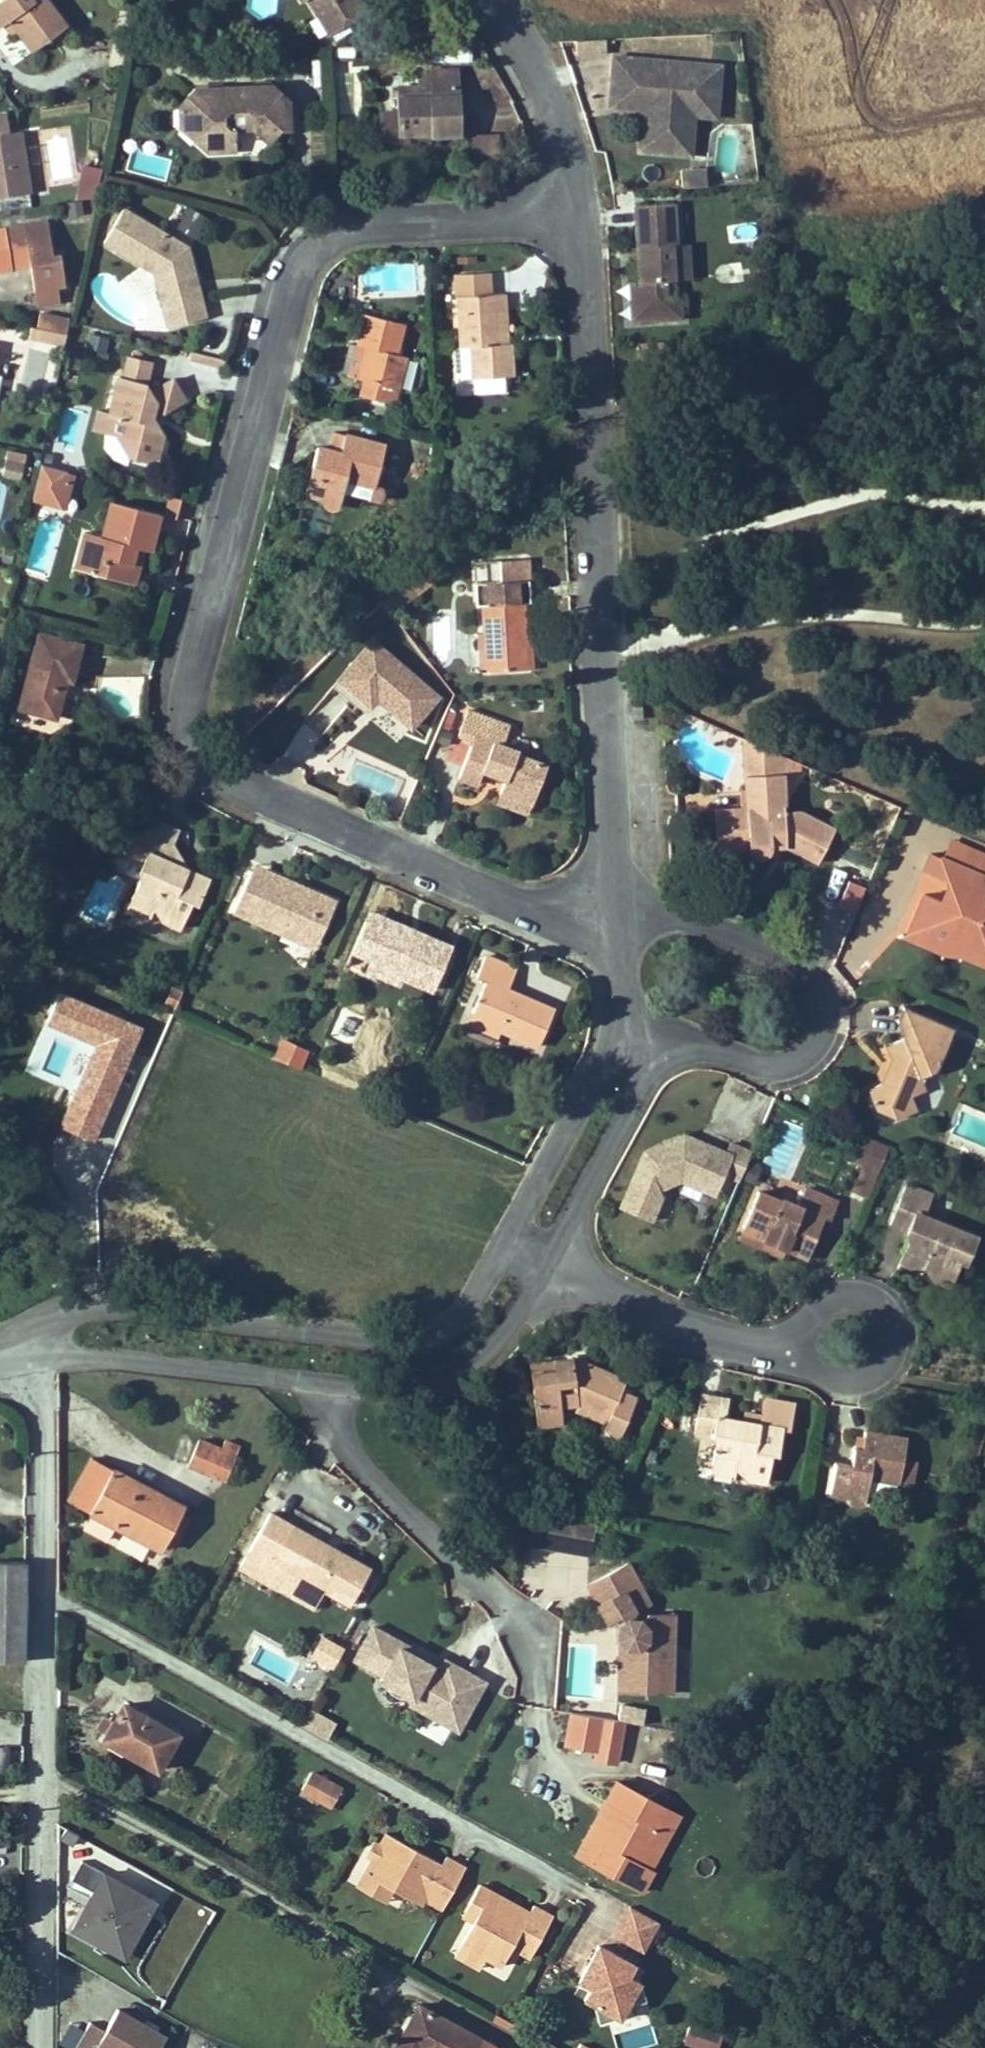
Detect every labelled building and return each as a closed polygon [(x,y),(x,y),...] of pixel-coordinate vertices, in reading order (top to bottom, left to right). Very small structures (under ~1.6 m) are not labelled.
[(48,0),(35,0),(34,1),(33,0),(0,0),(0,27),(4,24),(9,20),(16,30),(32,52),(67,26),(48,0)] [(360,0),(309,0),(321,21),(334,13),(351,20),(366,11),(360,0)] [(329,33),(351,20),(334,13),(321,21),(329,33)] [(16,30),(9,20),(4,24),(11,34),(16,30)] [(606,52),(606,39),(576,41),(576,54),(606,52)] [(471,61),(471,46),(429,48),(430,63),(471,61)] [(353,60),(353,47),(335,47),(335,60),(353,60)] [(688,93),(697,86),(704,87),(706,65),(706,64),(614,57),(611,86),(628,88),(626,109),(643,111),(650,112),(649,128),(641,128),(639,151),(683,155),(688,93)] [(716,117),(721,66),(706,65),(704,87),(697,86),(688,93),(683,155),(691,155),(694,115),(716,117)] [(462,134),(459,70),(430,70),(430,74),(418,75),(418,86),(418,96),(397,97),(398,112),(382,112),(383,142),(400,142),(400,134),(431,133),(431,136),(462,134)] [(290,129),(289,101),(271,85),(195,88),(179,106),(197,122),(198,143),(208,152),(236,151),(235,130),(253,129),(265,139),(273,130),(281,129),(290,129)] [(418,96),(418,86),(397,87),(397,97),(418,96)] [(626,109),(628,88),(611,86),(609,108),(626,109)] [(198,143),(197,122),(179,106),(180,127),(198,143)] [(0,110),(0,128),(9,127),(7,109),(0,110)] [(649,128),(650,112),(643,111),(641,128),(649,128)] [(269,143),(281,129),(273,130),(265,139),(269,143)] [(21,131),(0,135),(0,197),(30,193),(21,131)] [(431,136),(431,133),(400,134),(400,142),(431,140),(431,136)] [(500,162),(499,134),(472,135),(473,163),(500,162)] [(102,168),(85,165),(79,195),(96,198),(102,168)] [(707,186),(706,170),(681,171),(682,187),(707,186)] [(81,200),(56,200),(57,213),(81,212),(81,200)] [(674,280),(672,246),(677,245),(677,244),(674,203),(635,205),(638,247),(638,260),(640,281),(630,281),(632,320),(681,317),(680,297),(664,298),(663,280),(674,280)] [(196,236),(207,219),(189,208),(179,225),(196,236)] [(188,247),(123,209),(104,242),(142,265),(156,255),(171,274),(157,285),(168,327),(206,317),(202,301),(195,297),(190,280),(194,272),(188,247)] [(47,221),(0,228),(0,271),(30,266),(34,291),(58,287),(65,286),(60,254),(53,255),(47,221)] [(689,279),(687,244),(677,244),(677,245),(672,246),(674,280),(689,279)] [(638,260),(638,247),(628,247),(628,260),(638,260)] [(171,274),(156,255),(142,265),(154,272),(157,285),(171,274)] [(442,273),(441,258),(432,259),(433,273),(442,273)] [(202,301),(194,272),(190,280),(195,297),(202,301)] [(442,288),(442,273),(433,273),(434,288),(442,288)] [(502,344),(500,312),(506,312),(505,293),(490,294),(489,273),(456,274),(459,347),(454,347),(455,373),(461,378),(514,376),(512,343),(507,343),(502,344)] [(60,302),(58,287),(34,291),(37,306),(60,302)] [(66,334),(69,319),(40,313),(37,329),(51,331),(66,334)] [(399,389),(407,357),(398,354),(405,324),(364,314),(357,345),(349,376),(363,380),(360,395),(388,402),(392,387),(399,389)] [(49,342),(51,331),(37,329),(31,327),(29,338),(49,342)] [(64,345),(66,335),(66,334),(51,331),(49,342),(64,345)] [(183,342),(181,333),(171,335),(173,344),(183,342)] [(94,348),(97,338),(84,335),(84,337),(82,344),(82,345),(94,348)] [(349,376),(357,345),(350,343),(342,374),(349,376)] [(200,362),(202,354),(191,352),(189,359),(200,362)] [(212,365),(214,357),(202,354),(200,362),(212,365)] [(164,414),(186,400),(173,378),(151,391),(147,384),(152,362),(128,356),(122,377),(119,377),(110,413),(98,410),(93,431),(106,434),(105,447),(114,458),(126,463),(128,457),(147,462),(152,443),(163,436),(156,425),(159,413),(164,414)] [(223,368),(225,360),(214,357),(212,365),(223,368)] [(395,404),(399,389),(392,387),(388,402),(395,404)] [(428,426),(430,415),(417,413),(415,424),(428,426)] [(341,453),(345,435),(334,432),(330,450),(341,453)] [(385,445),(345,435),(341,453),(330,450),(317,447),(305,493),(324,498),(323,502),(324,505),(328,507),(331,508),(334,508),(340,503),(343,492),(373,501),(379,498),(381,494),(381,491),(380,487),(378,486),(375,485),(385,445)] [(157,457),(163,436),(152,443),(147,462),(157,457)] [(21,479),(24,464),(6,461),(3,475),(21,479)] [(59,503),(68,471),(42,464),(33,495),(59,503)] [(177,519),(182,499),(171,496),(165,516),(177,519)] [(131,563),(136,547),(143,549),(150,551),(160,514),(112,501),(102,537),(84,532),(74,568),(134,584),(139,565),(131,563)] [(523,531),(521,522),(509,526),(511,535),(523,531)] [(139,565),(143,549),(136,547),(131,563),(139,565)] [(11,563),(14,550),(4,548),(2,561),(11,563)] [(526,636),(524,602),(530,602),(528,559),(499,560),(501,581),(481,582),(482,605),(484,634),(486,671),(528,669),(526,636)] [(444,572),(436,560),(429,565),(437,577),(444,572)] [(71,681),(81,645),(40,634),(20,708),(55,717),(66,679),(71,681)] [(486,671),(484,634),(478,634),(480,671),(486,671)] [(437,697),(372,641),(339,679),(370,706),(377,698),(379,696),(385,701),(383,703),(411,727),(437,697)] [(307,723),(321,733),(341,706),(328,696),(307,723)] [(643,719),(642,704),(632,704),(633,719),(643,719)] [(527,764),(515,759),(517,754),(518,751),(503,745),(510,726),(468,710),(458,735),(473,741),(459,777),(477,784),(483,770),(506,778),(500,793),(531,805),(547,765),(529,758),(527,764)] [(447,745),(452,733),(443,730),(439,742),(447,745)] [(134,745),(134,733),(116,734),(116,745),(134,745)] [(155,743),(152,734),(142,737),(146,747),(155,743)] [(835,829),(801,812),(784,813),(784,807),(775,807),(774,791),(784,790),(782,762),(782,755),(744,738),(746,791),(741,791),(742,809),(728,809),(730,843),(749,842),(749,848),(749,849),(751,853),(755,857),(760,858),(765,857),(770,853),(771,847),(771,841),(785,840),(785,846),(818,863),(835,829)] [(529,758),(517,754),(515,759),(527,764),(529,758)] [(796,768),(798,762),(782,755),(782,762),(796,768)] [(397,781),(377,771),(358,763),(354,768),(350,779),(354,782),(387,797),(390,797),(396,786),(397,781)] [(784,807),(784,790),(774,791),(775,807),(784,807)] [(531,805),(500,793),(497,802),(528,813),(531,805)] [(204,909),(216,883),(186,870),(166,861),(174,843),(179,831),(156,821),(157,818),(137,809),(128,831),(120,827),(109,849),(142,864),(139,871),(143,873),(131,898),(154,908),(166,914),(164,919),(163,921),(181,929),(192,903),(204,909)] [(730,843),(728,809),(716,810),(717,844),(730,843)] [(389,822),(395,816),(395,815),(385,811),(382,819),(389,822)] [(976,873),(984,854),(951,840),(943,859),(976,873)] [(187,867),(174,843),(166,861),(186,870),(187,867)] [(984,904),(984,902),(984,854),(976,873),(943,859),(931,854),(923,871),(953,884),(948,897),(949,898),(943,902),(925,894),(908,933),(945,950),(949,940),(984,956),(984,904)] [(268,878),(270,873),(253,865),(251,871),(268,878)] [(319,940),(336,902),(304,888),(302,893),(285,886),(287,880),(270,873),(268,878),(251,871),(233,911),(282,933),(286,926),(318,940),(319,940)] [(304,888),(287,880),(285,886),(302,893),(304,888)] [(154,908),(131,898),(129,903),(152,913),(154,908)] [(164,919),(166,914),(154,908),(152,913),(164,919)] [(419,933),(370,912),(366,921),(383,928),(385,924),(409,934),(405,944),(413,947),(419,933)] [(433,990),(452,947),(419,933),(413,947),(405,944),(409,934),(385,924),(383,928),(366,921),(353,950),(372,958),(387,965),(382,976),(398,983),(401,976),(433,990)] [(318,940),(286,926),(282,933),(315,947),(318,940)] [(945,950),(908,933),(906,938),(943,954),(945,950)] [(949,940),(945,950),(984,967),(984,956),(949,940)] [(539,1046),(554,1009),(527,998),(525,1003),(516,999),(518,994),(508,989),(516,969),(485,956),(476,977),(485,981),(472,1013),(473,1013),(502,1025),(500,1030),(539,1046)] [(382,976),(387,965),(372,958),(367,970),(382,976)] [(175,1008),(182,992),(171,988),(165,1003),(175,1008)] [(527,998),(518,994),(516,999),(525,1003),(527,998)] [(904,1039),(915,1012),(904,1007),(897,1022),(904,1039)] [(936,1070),(954,1028),(915,1012),(904,1039),(886,1046),(894,1067),(888,1081),(867,1089),(876,1110),(883,1107),(893,1111),(896,1119),(917,1111),(912,1096),(926,1090),(921,1076),(936,1070)] [(500,1030),(502,1025),(473,1013),(469,1023),(498,1036),(500,1030)] [(288,1063),(295,1046),(283,1042),(276,1058),(288,1063)] [(299,1068),(306,1051),(295,1046),(288,1063),(299,1068)] [(878,1171),(889,1146),(860,1134),(849,1159),(863,1165),(878,1171)] [(739,1180),(751,1152),(730,1143),(726,1153),(707,1145),(705,1149),(697,1146),(699,1141),(684,1135),(645,1151),(660,1188),(681,1180),(700,1188),(703,1182),(719,1188),(725,1174),(739,1180)] [(705,1149),(707,1145),(699,1141),(697,1146),(705,1149)] [(660,1188),(645,1151),(621,1206),(653,1220),(664,1194),(660,1188)] [(754,1182),(760,1168),(751,1164),(745,1178),(754,1182)] [(867,1198),(878,1171),(863,1165),(852,1192),(867,1198)] [(716,1195),(719,1188),(703,1182),(700,1188),(716,1195)] [(967,1263),(978,1237),(925,1216),(933,1195),(906,1184),(890,1224),(911,1233),(901,1258),(924,1267),(937,1272),(934,1278),(952,1285),(961,1261),(967,1263)] [(813,1261),(830,1220),(834,1222),(842,1204),(805,1188),(798,1205),(783,1199),(782,1201),(779,1207),(770,1203),(773,1197),(758,1191),(742,1228),(743,1229),(766,1239),(765,1241),(785,1250),(786,1249),(813,1261)] [(779,1207),(782,1201),(773,1197),(770,1203),(779,1207)] [(766,1239),(743,1229),(739,1238),(783,1257),(785,1250),(765,1241),(766,1239)] [(921,1273),(924,1267),(901,1258),(899,1264),(921,1273)] [(636,1398),(621,1392),(626,1381),(587,1365),(583,1374),(574,1370),(572,1358),(554,1361),(555,1371),(533,1373),(531,1374),(536,1417),(538,1417),(560,1414),(561,1414),(560,1406),(577,1404),(581,1406),(609,1418),(606,1423),(602,1432),(618,1439),(636,1398)] [(587,1365),(572,1358),(574,1370),(583,1374),(587,1365)] [(555,1371),(554,1361),(532,1364),(533,1373),(555,1371)] [(778,1455),(783,1429),(790,1431),(795,1405),(764,1399),(761,1416),(760,1424),(743,1421),(726,1418),(729,1400),(701,1395),(694,1434),(717,1438),(712,1464),(736,1468),(750,1471),(748,1478),(767,1482),(772,1454),(778,1455)] [(609,1418),(581,1406),(579,1411),(606,1423),(609,1418)] [(760,1424),(761,1416),(744,1413),(743,1421),(760,1424)] [(561,1423),(560,1414),(538,1417),(539,1426),(561,1423)] [(864,1438),(862,1449),(854,1448),(851,1465),(835,1463),(830,1492),(849,1496),(850,1499),(851,1502),(854,1504),(857,1505),(860,1504),(863,1502),(867,1495),(894,1500),(895,1495),(900,1495),(904,1492),(906,1488),(905,1484),(902,1481),(899,1480),(903,1459),(907,1439),(865,1431),(864,1438)] [(862,1449),(864,1438),(856,1436),(854,1448),(862,1449)] [(227,1475),(239,1444),(224,1438),(222,1445),(199,1437),(190,1461),(227,1475)] [(163,1548),(187,1506),(93,1454),(76,1484),(90,1491),(83,1505),(92,1509),(115,1522),(163,1548)] [(911,1482),(914,1461),(903,1459),(899,1480),(902,1481),(911,1482)] [(734,1478),(736,1468),(712,1464),(710,1474),(734,1478)] [(69,1497),(83,1505),(90,1491),(76,1484),(69,1497)] [(115,1522),(92,1509),(83,1526),(106,1538),(115,1522)] [(371,1566),(270,1511),(241,1565),(279,1586),(289,1568),(351,1601),(371,1566)] [(570,1551),(576,1519),(536,1512),(531,1544),(570,1551)] [(589,1554),(595,1522),(576,1519),(570,1551),(589,1554)] [(25,1561),(0,1561),(0,1661),(24,1661),(25,1561)] [(619,1627),(618,1635),(619,1638),(621,1643),(621,1645),(619,1646),(618,1691),(657,1692),(659,1649),(674,1649),(675,1615),(648,1614),(644,1606),(650,1603),(628,1563),(588,1585),(607,1621),(615,1617),(619,1627)] [(374,1624),(356,1658),(385,1674),(382,1679),(415,1697),(435,1708),(443,1693),(471,1708),(487,1678),(447,1657),(442,1666),(402,1644),(404,1640),(374,1624)] [(332,1664),(342,1643),(321,1633),(311,1653),(332,1664)] [(676,1695),(688,1695),(690,1649),(678,1648),(676,1695)] [(672,1693),(674,1649),(659,1649),(657,1692),(672,1693)] [(460,1728),(471,1708),(443,1693),(435,1708),(415,1697),(412,1702),(460,1728)] [(154,1764),(175,1728),(122,1698),(101,1734),(154,1764)] [(301,1723),(326,1736),(335,1718),(311,1705),(301,1723)] [(570,1709),(564,1741),(595,1746),(593,1756),(614,1759),(621,1718),(570,1709)] [(334,1803),(343,1786),(313,1771),(305,1787),(334,1803)] [(615,1774),(597,1808),(610,1815),(587,1857),(641,1885),(652,1865),(649,1863),(636,1856),(665,1802),(615,1774)] [(679,1810),(665,1802),(636,1856),(649,1863),(679,1810)] [(574,1849),(587,1857),(610,1815),(597,1808),(574,1849)] [(443,1846),(438,1855),(386,1827),(363,1869),(391,1885),(415,1898),(419,1891),(441,1903),(465,1859),(443,1846)] [(156,1894),(101,1864),(68,1925),(123,1955),(156,1894)] [(383,1899),(391,1885),(363,1869),(355,1884),(383,1899)] [(529,1899),(526,1905),(477,1880),(460,1912),(471,1919),(460,1940),(484,1952),(498,1960),(509,1938),(519,1943),(515,1950),(528,1957),(553,1912),(529,1899)] [(614,1932),(642,1948),(657,1920),(629,1904),(614,1932)] [(594,2000),(598,2017),(619,2009),(639,1972),(630,1967),(635,1957),(598,1937),(579,1974),(587,1978),(579,1992),(594,2000)] [(478,1963),(484,1952),(460,1940),(454,1951),(478,1963)] [(503,2044),(415,1998),(392,2042),(405,2047),(420,2047),(421,2045),(426,2047),(501,2047),(503,2044)] [(167,2033),(123,2009),(111,2030),(101,2047),(159,2047),(167,2033)] [(94,2020),(79,2047),(101,2047),(111,2030),(94,2020)] [(612,2032),(617,2047),(640,2047),(659,2043),(653,2020),(612,2032)] [(690,2021),(684,2038),(716,2047),(717,2047),(723,2032),(690,2021)] [(576,2047),(597,2047),(581,2040),(576,2047)]
